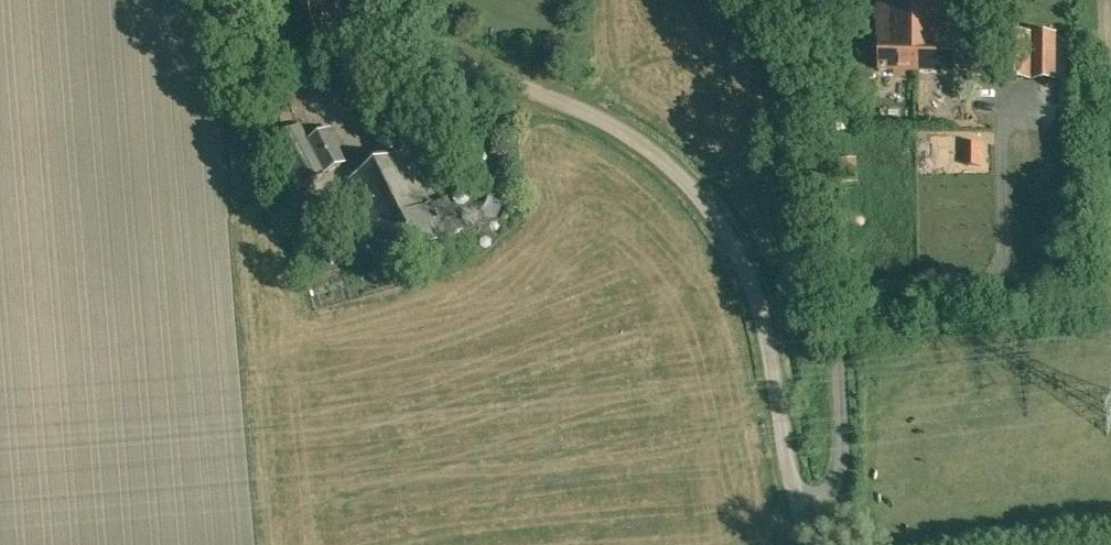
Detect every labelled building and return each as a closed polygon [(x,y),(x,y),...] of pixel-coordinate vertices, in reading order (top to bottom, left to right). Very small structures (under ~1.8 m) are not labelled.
[(292,58),(280,58),(285,87),(324,83),(319,55),(349,49),(340,0),(281,0),(292,58)] [(955,0),(879,0),(879,70),(955,72),(955,0)] [(997,81),(1035,82),(1057,81),(1056,33),(1034,34),(996,36),(997,81)] [(332,128),(310,139),(301,124),(274,138),(297,188),(350,162),(332,128)] [(347,183),(391,268),(449,237),(405,152),(347,183)] [(288,195),(278,201),(285,212),(294,207),(288,195)]
